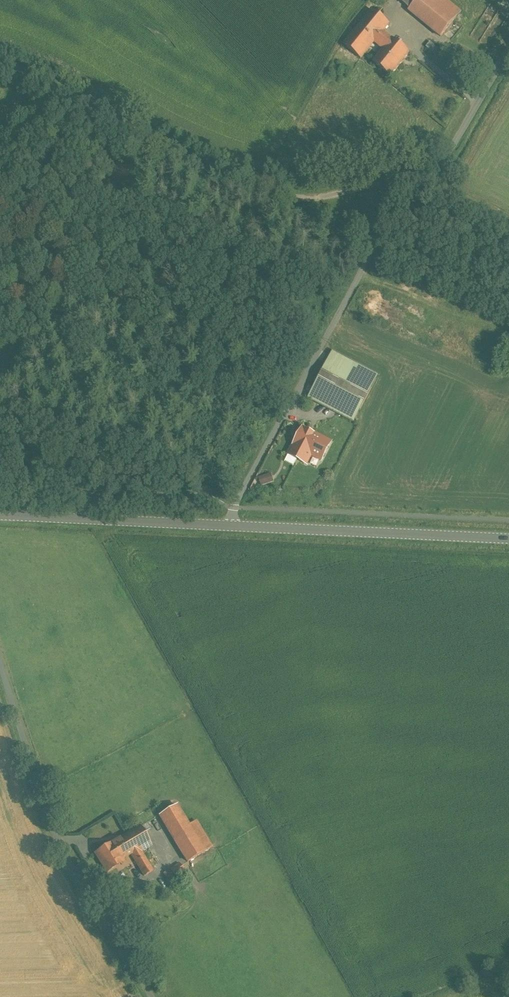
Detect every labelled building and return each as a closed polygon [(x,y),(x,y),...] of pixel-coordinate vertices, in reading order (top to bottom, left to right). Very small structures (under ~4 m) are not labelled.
[(413,10),(411,11),(443,38),(464,13),(448,0),(400,0),(413,10)] [(392,25),(375,11),(346,46),(363,60),(377,44),(385,51),(375,63),(393,78),(413,54),(395,39),(394,40),(385,33),(392,25)] [(379,379),(334,356),(310,401),(355,425),(379,379)] [(303,429),(289,455),(306,464),(311,455),(322,460),(330,443),(303,429)] [(177,805),(160,816),(188,862),(212,848),(196,822),(190,826),(177,805)] [(140,827),(95,854),(107,872),(115,866),(114,864),(130,854),(143,876),(152,871),(140,852),(151,845),(140,827)] [(184,871),(179,864),(164,873),(169,880),(184,871)] [(108,881),(104,883),(109,891),(113,888),(108,881)]
